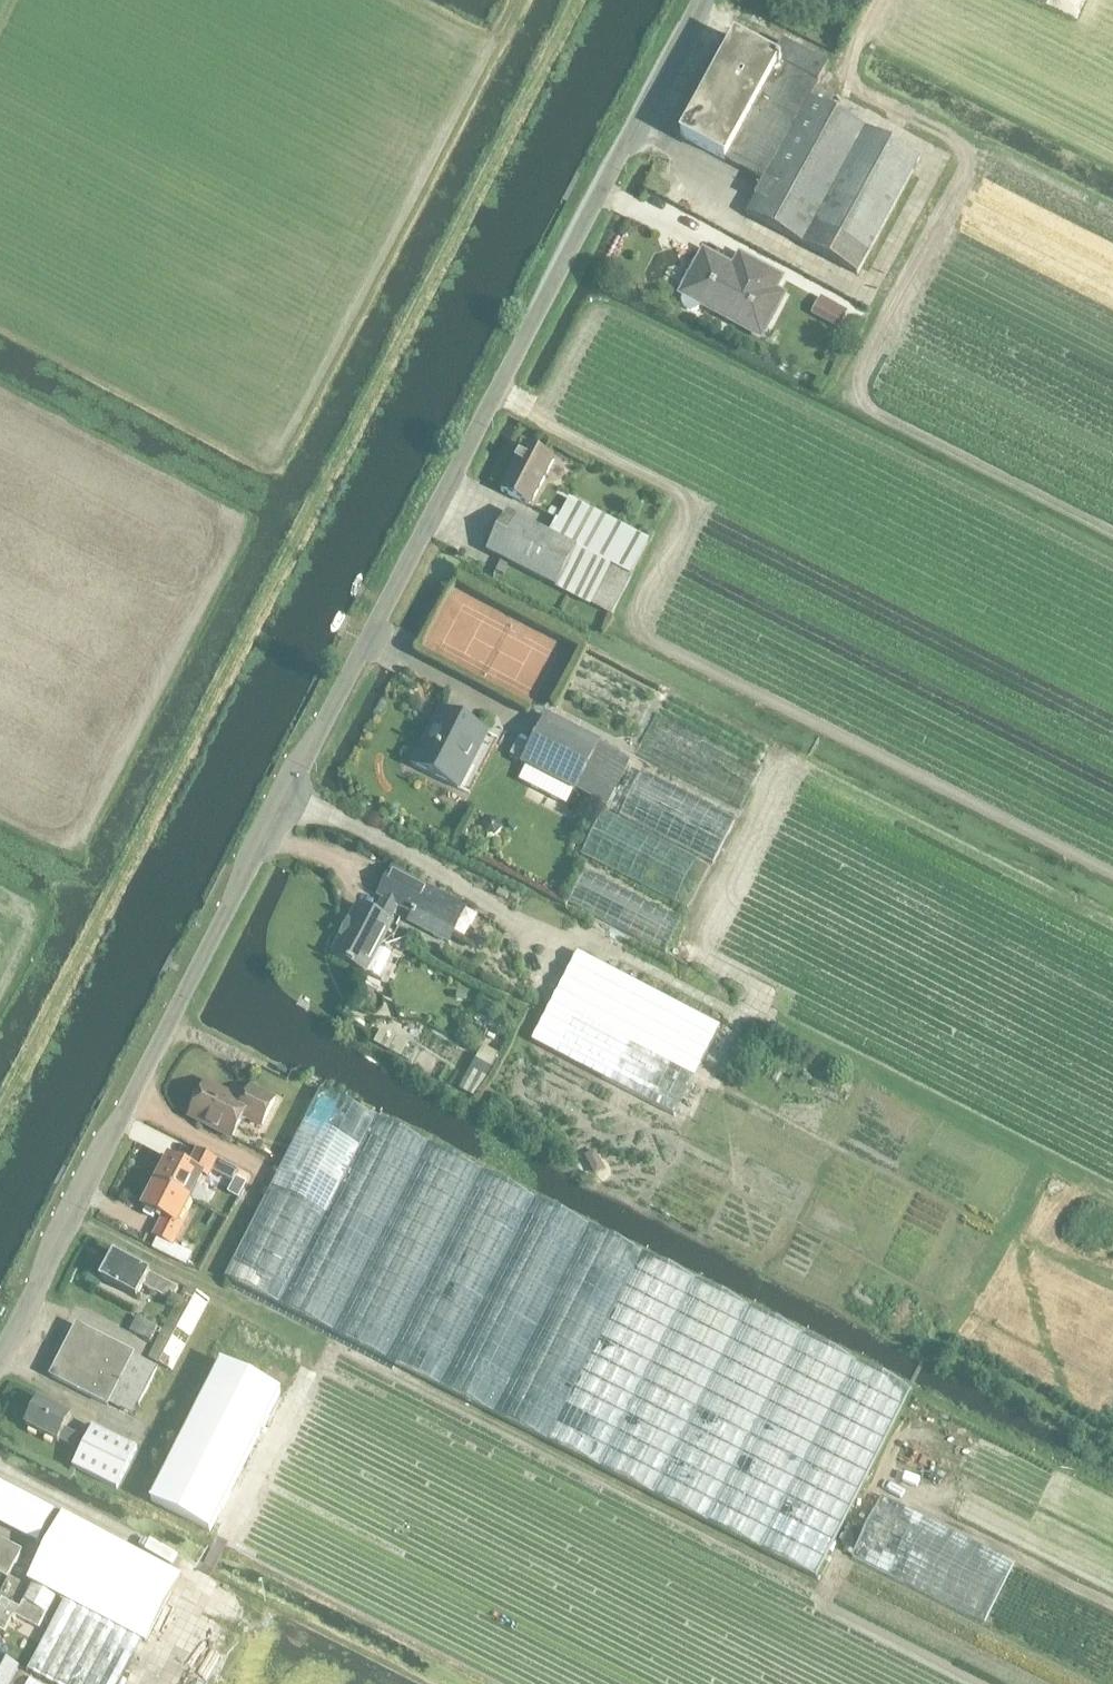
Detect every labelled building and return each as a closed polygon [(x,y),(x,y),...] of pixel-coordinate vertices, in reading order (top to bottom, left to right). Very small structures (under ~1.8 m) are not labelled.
[(746,214),(864,270),(920,152),(811,100),(829,62),(782,40),(776,53),(732,33),(682,137),(764,176),(746,214)] [(700,257),(682,288),(687,291),(683,298),(682,302),(683,307),(687,310),(691,312),(696,310),(699,307),(703,300),(731,315),(734,310),(767,328),(784,296),(775,291),(782,278),(739,255),(729,273),(700,257)] [(523,446),(500,491),(529,506),(553,461),(523,446)] [(631,577),(631,576),(650,540),(570,498),(550,535),(508,513),(488,552),(558,587),(558,588),(573,596),(573,597),(612,615),(631,577)] [(413,765),(451,785),(459,789),(488,733),(441,710),(413,765)] [(526,767),(519,781),(567,805),(573,792),(575,793),(576,791),(607,808),(631,761),(600,745),(600,743),(546,716),(521,765),(526,767)] [(715,858),(735,812),(640,772),(621,816),(602,808),(582,856),(679,897),(699,851),(715,858)] [(398,907),(398,908),(410,914),(407,920),(448,942),(466,908),(392,869),(377,897),(383,900),(398,907)] [(682,915),(583,872),(569,903),(669,947),(682,915)] [(390,922),(398,908),(398,907),(383,900),(375,915),(358,906),(334,957),(366,973),(391,923),(390,922)] [(721,1027),(613,971),(577,952),(531,1042),(674,1116),(721,1027)] [(400,1056),(407,1044),(381,1030),(375,1042),(400,1056)] [(193,1103),(195,1107),(190,1117),(232,1138),(240,1121),(247,1119),(262,1126),(275,1101),(250,1088),(242,1103),(206,1084),(201,1094),(197,1095),(193,1098),(193,1103)] [(816,1579),(911,1391),(320,1091),(225,1279),(816,1579)] [(156,1181),(190,1199),(202,1175),(209,1179),(213,1172),(232,1182),(238,1170),(215,1158),(197,1149),(192,1159),(191,1159),(187,1168),(168,1158),(156,1181)] [(190,1199),(156,1181),(143,1207),(162,1217),(153,1235),(157,1237),(152,1248),(181,1263),(186,1252),(173,1245),(188,1216),(183,1213),(190,1199)] [(136,1298),(143,1286),(171,1301),(178,1288),(115,1254),(101,1280),(136,1298)] [(172,1371),(210,1300),(185,1287),(147,1358),(172,1371)] [(158,1327),(137,1317),(129,1331),(150,1341),(158,1327)] [(133,1355),(77,1326),(51,1376),(107,1405),(108,1405),(131,1416),(137,1405),(138,1405),(157,1368),(132,1357),(133,1355)] [(217,1358),(153,1503),(215,1530),(279,1385),(217,1358)] [(70,1417),(39,1400),(26,1426),(57,1442),(58,1440),(72,1447),(78,1436),(64,1429),(70,1417)] [(137,1450),(92,1427),(72,1467),(117,1489),(137,1450)] [(0,1483),(0,1524),(45,1547),(28,1581),(31,1582),(56,1596),(64,1600),(26,1671),(51,1683),(117,1683),(141,1640),(146,1643),(180,1577),(62,1514),(62,1515),(0,1483)] [(879,1495),(851,1558),(988,1619),(1016,1556),(879,1495)] [(0,1539),(0,1575),(7,1579),(23,1551),(0,1539)] [(4,1632),(11,1619),(14,1621),(16,1616),(38,1628),(46,1614),(47,1614),(56,1596),(31,1582),(22,1601),(23,1601),(19,1608),(1,1599),(0,1601),(0,1630),(4,1632)] [(17,1668),(0,1659),(0,1683),(8,1683),(17,1668)] [(20,1675),(16,1683),(39,1683),(20,1675)]
